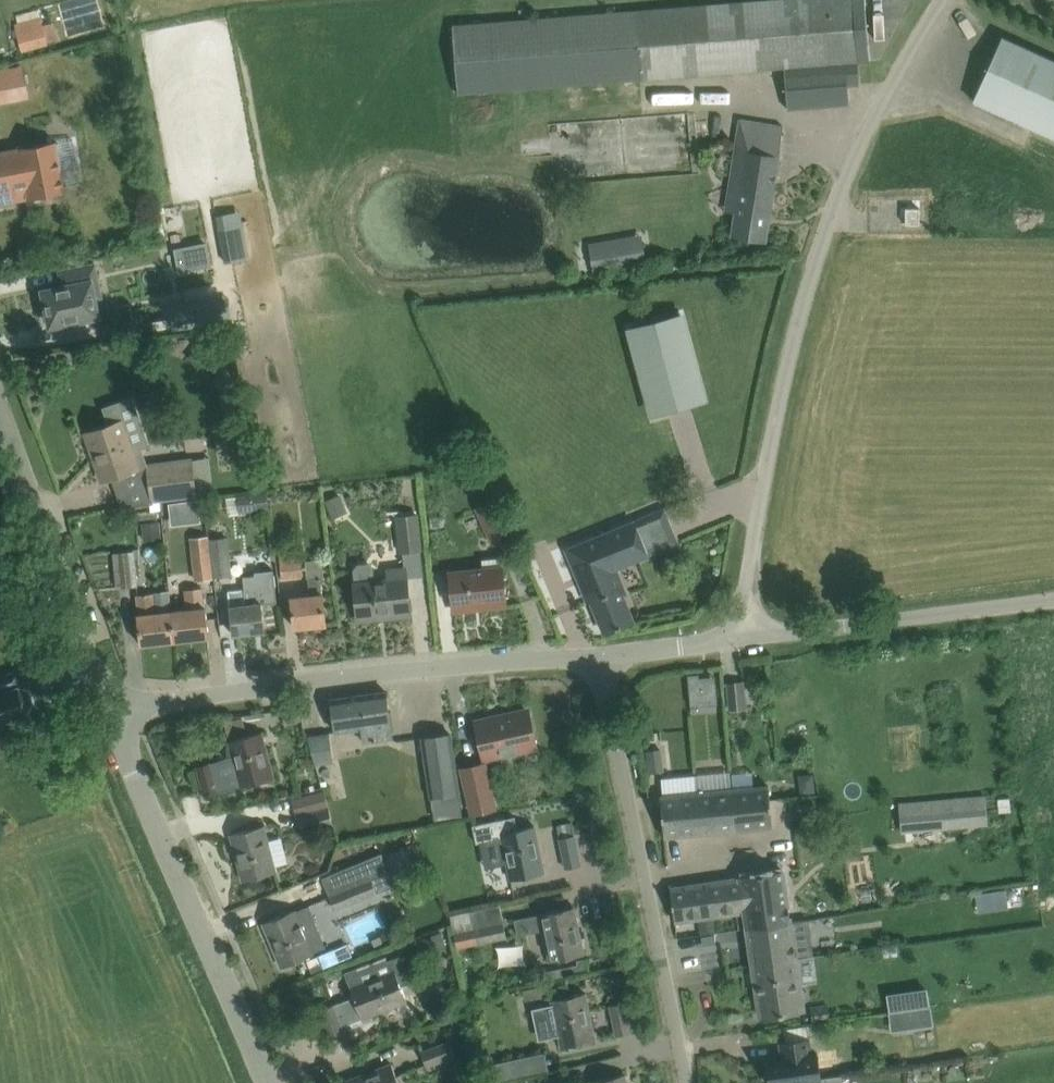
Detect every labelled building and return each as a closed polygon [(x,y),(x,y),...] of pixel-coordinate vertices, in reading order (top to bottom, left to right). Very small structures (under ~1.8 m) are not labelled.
[(454,23),(459,92),(870,61),(865,0),(757,0),(454,23)] [(41,16),(15,23),(22,48),(48,41),(56,39),(54,30),(55,29),(52,19),(43,22),(41,16)] [(1053,138),(1053,60),(1003,37),(973,101),(1053,138)] [(859,61),(783,67),(787,108),(848,104),(847,85),(861,83),(859,61)] [(24,65),(12,67),(18,100),(30,98),(24,65)] [(733,236),(745,238),(766,241),(783,126),(741,120),(731,186),(740,187),(733,236)] [(65,191),(57,142),(0,153),(0,204),(65,191)] [(647,264),(642,234),(602,241),(608,271),(647,264)] [(212,265),(207,241),(174,248),(180,272),(212,265)] [(248,241),(221,246),(224,260),(251,255),(248,241)] [(63,286),(44,290),(51,325),(64,322),(65,326),(83,322),(83,319),(99,315),(95,298),(102,296),(95,263),(60,271),(63,286)] [(680,314),(630,327),(653,413),(703,399),(680,314)] [(86,433),(94,456),(98,454),(107,479),(140,468),(134,451),(150,446),(132,396),(102,407),(108,426),(86,433)] [(153,500),(160,499),(199,495),(193,457),(147,462),(151,500),(153,500)] [(268,492),(238,495),(239,510),(269,507),(268,492)] [(326,501),(333,519),(349,513),(342,494),(326,501)] [(476,507),(493,542),(510,534),(493,499),(476,507)] [(198,500),(174,502),(177,524),(201,521),(198,500)] [(161,511),(160,501),(154,502),(154,504),(150,504),(151,511),(155,511),(154,508),(160,507),(160,511),(161,511)] [(397,514),(401,553),(425,550),(421,513),(397,514)] [(605,633),(633,621),(622,594),(625,592),(615,568),(648,554),(648,553),(655,550),(642,519),(567,549),(589,602),(592,600),(605,633)] [(143,523),(145,541),(156,540),(163,538),(161,521),(143,523)] [(209,528),(210,538),(221,537),(220,526),(209,528)] [(213,579),(208,535),(191,538),(196,581),(213,579)] [(209,535),(208,535),(213,579),(234,577),(230,536),(221,537),(210,538),(209,535)] [(138,586),(134,551),(115,554),(119,588),(138,586)] [(280,554),(283,578),(305,575),(302,551),(280,554)] [(322,559),(307,561),(310,593),(306,593),(307,594),(292,596),(295,628),(326,624),(321,576),(324,576),(322,559)] [(354,579),(359,616),(385,613),(386,618),(411,615),(406,573),(411,573),(410,565),(388,568),(389,575),(375,577),(374,567),(368,563),(357,565),(354,568),(356,579),(354,579)] [(450,570),(454,606),(480,603),(481,608),(506,605),(502,564),(450,570)] [(246,589),(229,591),(233,634),(265,631),(263,609),(261,587),(260,575),(245,576),(246,589)] [(189,608),(173,610),(177,640),(209,637),(204,587),(187,589),(189,608)] [(177,640),(173,610),(156,612),(154,593),(137,595),(139,614),(138,614),(141,644),(177,640)] [(22,686),(17,671),(0,677),(0,688),(1,691),(0,691),(0,724),(28,714),(34,703),(30,691),(20,686),(22,686)] [(699,677),(699,673),(688,675),(690,690),(700,689),(699,677)] [(728,684),(730,709),(746,708),(743,682),(728,684)] [(336,732),(362,728),(364,742),(393,738),(386,691),(332,698),(336,732)] [(300,723),(296,708),(281,712),(285,726),(300,723)] [(496,720),(496,718),(495,718),(493,716),(479,719),(478,722),(477,722),(485,758),(536,746),(528,711),(507,715),(508,717),(496,720)] [(247,731),(243,717),(232,720),(236,734),(247,731)] [(197,766),(205,796),(220,792),(241,786),(274,777),(262,731),(229,740),(233,757),(212,762),(197,766)] [(312,733),(314,761),(333,760),(332,732),(312,733)] [(450,733),(423,738),(435,817),(463,813),(450,733)] [(665,771),(662,748),(646,750),(649,773),(665,771)] [(462,767),(473,814),(497,809),(486,761),(462,767)] [(769,787),(732,790),(736,830),(773,827),(769,787)] [(665,837),(736,830),(732,790),(661,796),(665,837)] [(324,791),(294,800),(299,815),(329,808),(324,791)] [(902,803),(905,832),(990,825),(987,796),(902,803)] [(1010,810),(1009,798),(999,799),(1000,812),(1010,810)] [(329,808),(299,815),(304,831),(335,825),(329,808)] [(517,829),(515,817),(473,826),(476,843),(502,837),(511,880),(545,873),(535,826),(517,829)] [(560,838),(575,835),(572,822),(557,826),(560,838)] [(264,825),(231,834),(243,880),(276,871),(275,866),(268,841),(264,825)] [(575,835),(560,838),(566,868),(581,865),(575,835)] [(329,895),(335,909),(377,892),(372,880),(390,872),(382,852),(329,874),(337,892),(329,895)] [(748,929),(792,922),(784,870),(740,876),(740,878),(742,878),(746,911),(745,911),(748,929)] [(740,878),(671,888),(675,921),(704,917),(713,916),(745,911),(746,911),(742,878),(740,878)] [(264,922),(282,967),(313,954),(312,953),(326,947),(309,905),(295,911),(295,910),(264,922)] [(543,930),(549,961),(584,954),(574,907),(514,920),(517,936),(543,930)] [(713,916),(704,917),(706,934),(715,933),(713,916)] [(473,929),(476,944),(506,937),(503,922),(473,929)] [(753,964),(797,958),(792,922),(748,929),(753,964)] [(432,936),(438,953),(449,949),(443,932),(432,936)] [(713,935),(702,936),(703,946),(714,945),(713,935)] [(524,942),(503,944),(504,960),(526,959),(524,942)] [(328,952),(307,961),(312,973),(333,964),(328,952)] [(358,974),(347,978),(356,1001),(341,1007),(339,1003),(320,1010),(331,1039),(345,1034),(343,1028),(363,1021),(408,1004),(401,987),(412,983),(402,957),(389,962),(388,958),(356,970),(358,974)] [(562,978),(589,972),(586,958),(578,960),(579,964),(560,968),(562,978)] [(797,958),(753,964),(761,1017),(804,1011),(797,958)] [(515,989),(522,1034),(537,1032),(532,1004),(547,1002),(545,985),(515,989)] [(889,990),(890,1027),(933,1025),(931,987),(889,990)] [(551,1000),(561,1047),(595,1040),(586,993),(551,1000)] [(610,1005),(617,1035),(632,1032),(625,1002),(610,1005)] [(813,1023),(831,1020),(828,1004),(811,1006),(813,1023)] [(769,1061),(769,1060),(767,1061),(770,1082),(787,1082),(822,1077),(819,1054),(818,1054),(818,1055),(812,1056),(810,1039),(781,1042),(783,1059),(769,1061)] [(423,1049),(428,1066),(455,1057),(450,1041),(423,1049)] [(525,1071),(548,1067),(545,1052),(522,1056),(525,1071)] [(348,1082),(399,1082),(391,1063),(347,1080),(348,1082)] [(590,1081),(591,1082),(627,1082),(625,1074),(590,1081)] [(842,1075),(788,1082),(843,1082),(842,1075)]
